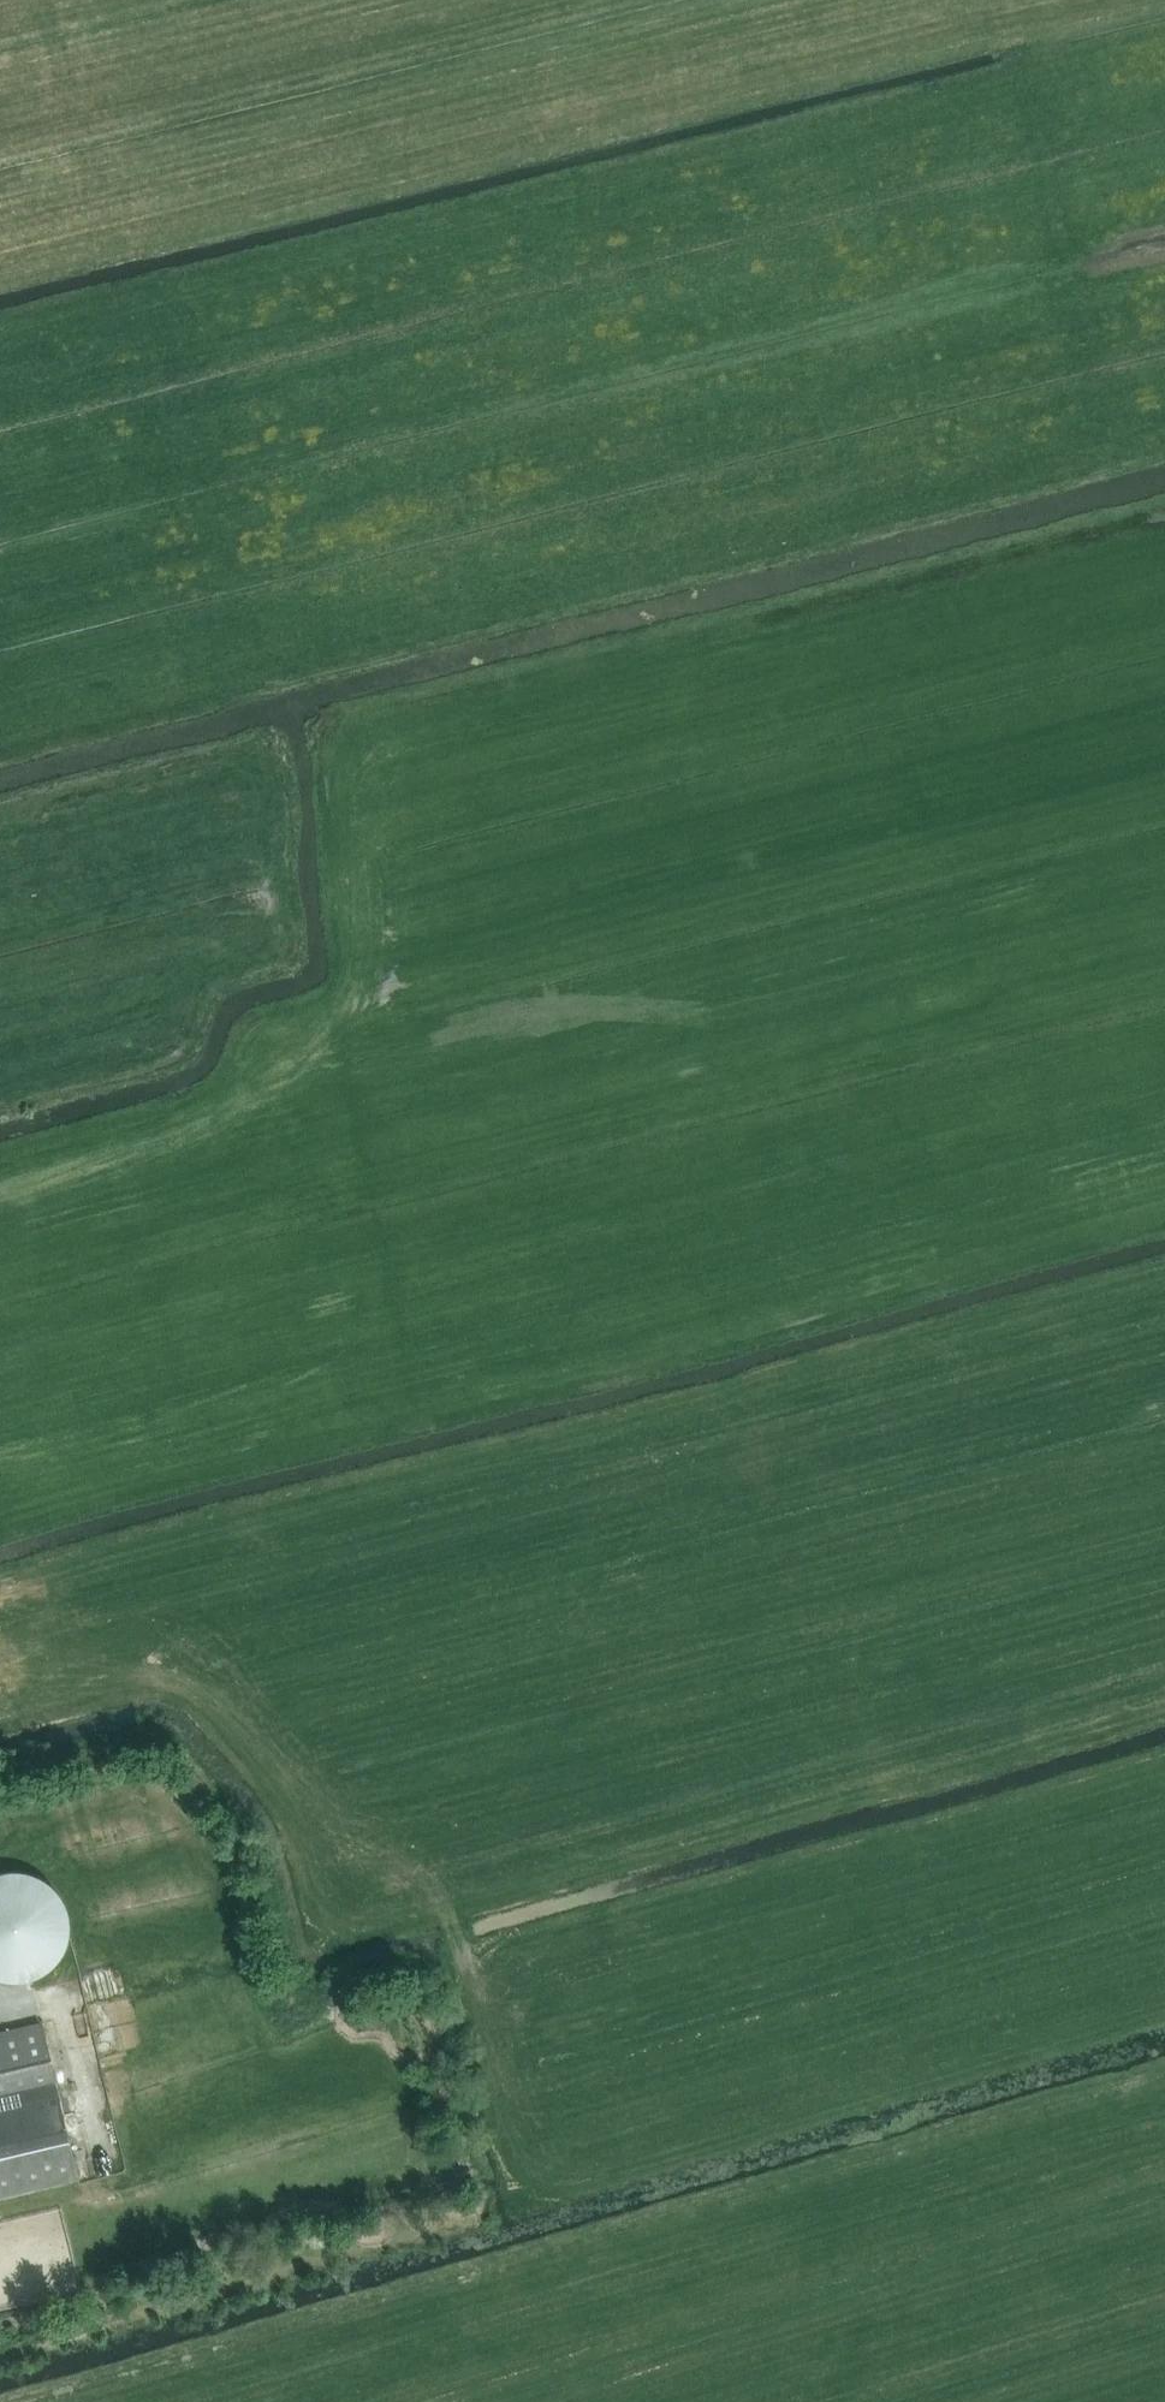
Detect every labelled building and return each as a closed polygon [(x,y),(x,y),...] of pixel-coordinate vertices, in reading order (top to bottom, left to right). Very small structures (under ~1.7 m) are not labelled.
[(24,1980),(34,1977),(44,1972),(52,1965),(58,1957),(64,1947),(67,1936),(68,1927),(67,1917),(64,1906),(59,1896),(53,1889),(46,1883),(36,1877),(25,1873),(14,1872),(2,1873),(0,1874),(0,1980),(2,1980),(13,1981),(24,1980)] [(61,2106),(59,2099),(41,2023),(0,2033),(0,2196),(79,2178),(61,2106)]
